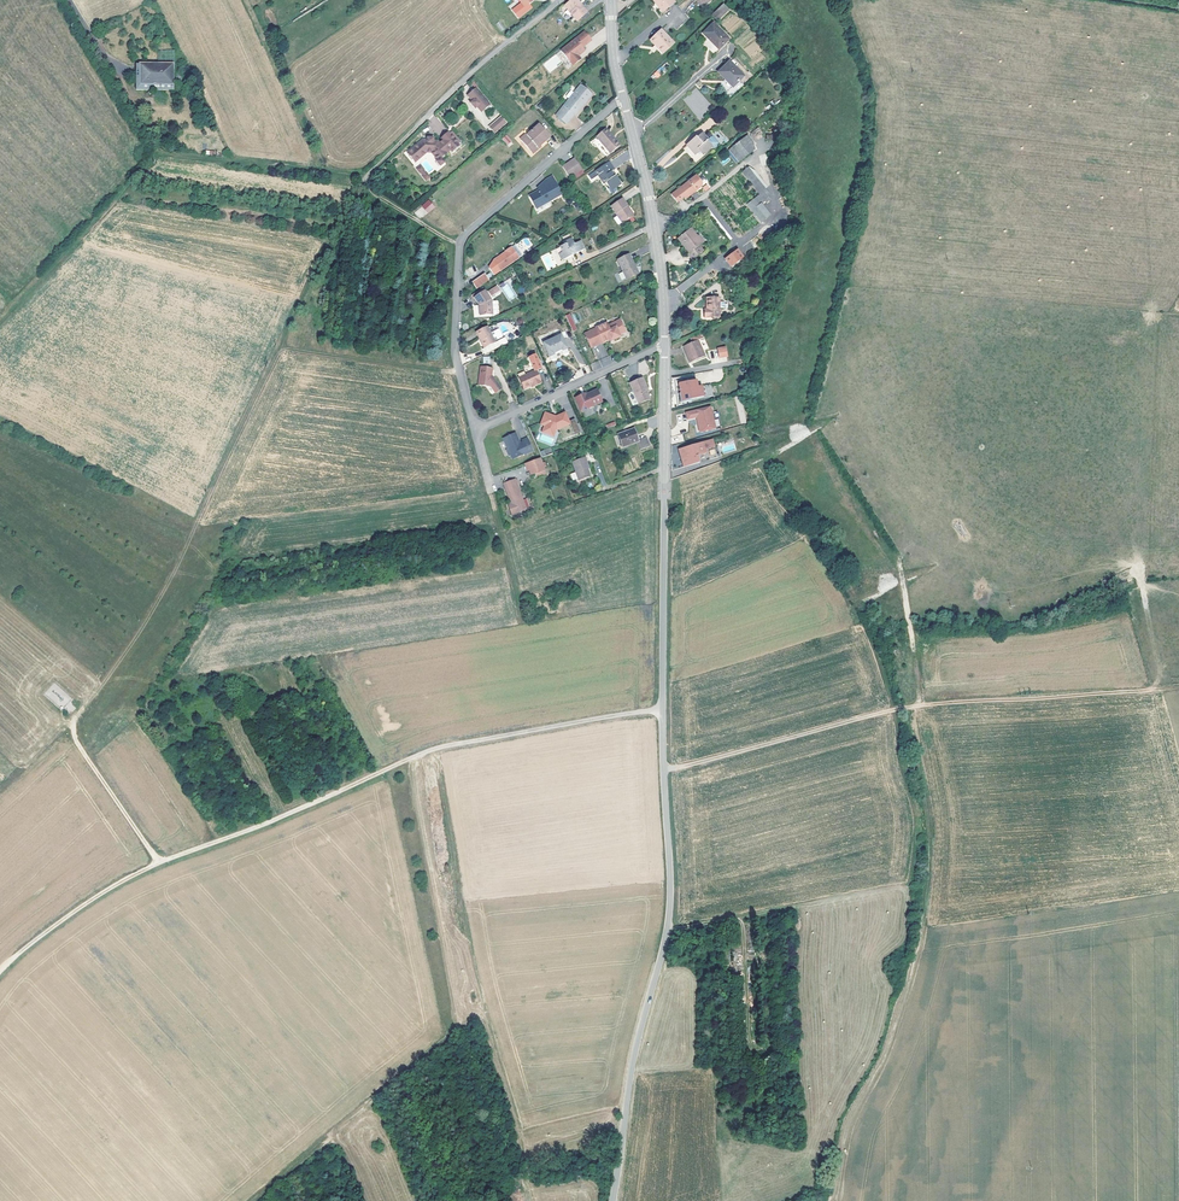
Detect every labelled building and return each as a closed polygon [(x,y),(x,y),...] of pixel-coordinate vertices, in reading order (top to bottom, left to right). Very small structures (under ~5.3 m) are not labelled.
[(590,14),(583,7),(581,8),(575,0),(566,7),(579,23),(590,14)] [(653,1),(652,0),(651,0),(649,2),(650,3),(656,10),(659,8),(653,1)] [(653,1),(659,8),(669,0),(652,0),(653,1)] [(716,2),(705,12),(709,18),(721,8),(716,2)] [(721,36),(705,21),(696,30),(712,45),(721,36)] [(643,36),(647,42),(648,40),(651,44),(650,45),(654,50),(666,41),(654,27),(643,36)] [(579,29),(556,48),(565,59),(571,54),(569,51),(570,50),(577,44),(574,41),(583,34),(579,29)] [(651,53),(654,50),(650,45),(651,44),(648,40),(647,42),(643,45),(651,53)] [(712,68),(730,88),(738,82),(733,77),(737,73),(722,59),(712,68)] [(176,68),(177,67),(178,65),(178,64),(178,62),(177,61),(175,60),(174,60),(172,60),(171,61),(170,63),(170,64),(170,66),(171,67),(173,68),(174,68),(176,68)] [(550,60),(544,64),(549,72),(555,68),(550,60)] [(167,61),(130,61),(130,66),(126,66),(126,86),(166,86),(167,61)] [(657,69),(660,74),(667,71),(664,65),(657,69)] [(657,71),(651,76),(654,80),(660,74),(657,71)] [(577,84),(571,90),(566,96),(565,98),(552,113),(561,121),(569,114),(570,115),(588,93),(577,84)] [(485,102),(471,86),(463,93),(467,99),(470,101),(468,103),(470,106),(472,104),(477,109),(485,102)] [(501,115),(488,126),(495,133),(507,122),(501,115)] [(534,120),(526,127),(516,135),(526,147),(535,140),(544,132),(534,120)] [(514,133),(516,135),(526,127),(524,125),(514,133)] [(597,125),(590,132),(605,149),(614,141),(610,135),(608,137),(605,133),(606,131),(603,127),(601,129),(597,125)] [(696,146),(699,149),(708,142),(709,144),(714,140),(709,132),(704,136),(698,128),(692,133),(691,131),(683,136),(685,138),(684,139),(687,143),(686,144),(691,150),(694,147),(696,146)] [(413,152),(414,154),(421,148),(426,149),(432,156),(431,157),(436,162),(440,158),(436,153),(445,146),(447,147),(454,142),(453,140),(455,138),(447,129),(444,131),(443,129),(437,134),(438,137),(434,139),(433,137),(428,137),(428,134),(423,134),(423,136),(417,136),(401,149),(408,156),(413,152)] [(722,145),(727,140),(718,130),(713,135),(722,145)] [(752,143),(743,131),(729,142),(738,154),(752,143)] [(507,135),(502,138),(507,146),(512,142),(507,135)] [(535,140),(526,147),(528,149),(536,142),(535,140)] [(686,146),(683,149),(696,162),(704,155),(700,151),(696,155),(686,146)] [(575,165),(567,154),(557,163),(564,174),(575,165)] [(661,166),(667,160),(663,156),(657,162),(661,166)] [(617,180),(611,172),(609,174),(605,168),(607,166),(609,165),(604,158),(593,166),(598,173),(605,184),(603,186),(606,190),(612,186),(610,184),(617,180)] [(419,171),(421,168),(419,165),(416,161),(412,164),(415,168),(416,167),(419,171)] [(746,162),(739,166),(754,189),(744,198),(756,217),(766,210),(757,197),(760,196),(759,194),(765,190),(746,162)] [(598,173),(593,166),(587,170),(588,172),(592,169),(595,175),(598,173)] [(689,172),(665,191),(671,199),(678,193),(679,195),(685,191),(684,189),(688,186),(689,188),(695,183),(695,179),(689,172)] [(545,173),(539,177),(531,184),(533,187),(524,193),(531,204),(555,189),(545,173)] [(636,185),(622,194),(626,201),(640,191),(636,185)] [(621,204),(623,202),(617,195),(606,203),(618,220),(621,218),(628,213),(621,204)] [(428,203),(422,196),(416,202),(421,209),(428,203)] [(621,204),(628,213),(630,212),(623,202),(621,204)] [(631,217),(628,213),(621,218),(623,222),(631,217)] [(682,250),(687,256),(698,248),(694,243),(699,239),(694,232),(692,233),(685,224),(673,234),(684,249),(682,250)] [(576,236),(570,238),(568,234),(561,237),(562,239),(556,242),(559,247),(554,250),(557,255),(580,244),(576,236)] [(500,253),(498,250),(489,256),(484,264),(489,271),(496,266),(517,251),(510,241),(501,247),(501,248),(503,250),(500,253)] [(724,258),(731,267),(745,256),(738,247),(724,258)] [(625,261),(627,260),(622,250),(611,256),(620,274),(629,270),(625,261)] [(467,278),(471,285),(484,276),(480,269),(467,278)] [(500,283),(508,301),(517,297),(510,279),(500,283)] [(480,281),(468,290),(470,292),(482,284),(480,281)] [(489,296),(482,284),(470,292),(475,299),(476,309),(490,309),(489,296)] [(693,314),(697,315),(708,316),(709,308),(709,305),(711,306),(711,301),(709,300),(710,297),(697,295),(696,307),(694,307),(693,314)] [(570,313),(565,315),(573,331),(577,329),(570,313)] [(590,326),(579,331),(585,345),(596,340),(597,340),(604,337),(607,335),(608,337),(614,334),(613,331),(619,328),(614,317),(601,323),(600,320),(590,325),(590,326)] [(471,327),(473,334),(475,333),(477,336),(475,336),(478,343),(490,338),(489,337),(485,329),(482,322),(471,327)] [(494,325),(485,329),(489,337),(497,333),(494,325)] [(535,334),(537,338),(546,334),(543,330),(535,334)] [(554,330),(546,334),(537,338),(536,338),(542,352),(547,350),(546,348),(554,344),(555,346),(560,343),(554,330)] [(697,355),(690,339),(697,336),(695,332),(683,337),(684,341),(676,344),(680,355),(681,355),(683,360),(697,355)] [(712,344),(713,353),(721,352),(719,343),(712,344)] [(520,353),(522,358),(524,363),(526,364),(532,361),(527,350),(520,353)] [(522,358),(520,359),(524,366),(526,365),(527,367),(528,366),(528,367),(534,364),(532,361),(526,364),(524,363),(522,358)] [(590,364),(593,371),(601,368),(599,361),(590,364)] [(483,382),(489,389),(494,385),(486,375),(484,371),(485,364),(476,363),(474,381),(483,382)] [(516,383),(523,380),(527,378),(528,381),(533,378),(528,367),(528,366),(527,367),(512,373),(516,383)] [(643,395),(640,388),(638,384),(640,383),(636,373),(623,378),(632,400),(643,395)] [(690,375),(672,378),(675,396),(697,393),(695,381),(691,382),(690,375)] [(697,393),(675,396),(675,398),(707,393),(705,379),(695,381),(697,393)] [(576,392),(576,390),(569,393),(575,407),(595,397),(589,386),(579,390),(576,392)] [(704,403),(680,409),(680,410),(681,415),(682,416),(690,414),(691,413),(693,414),(694,419),(691,420),(693,427),(695,428),(709,424),(705,409),(704,403)] [(705,409),(709,424),(715,423),(711,408),(705,409)] [(535,428),(542,431),(545,425),(549,426),(563,420),(558,409),(552,412),(553,413),(549,414),(549,413),(538,409),(534,420),(538,422),(535,428)] [(630,438),(633,447),(643,443),(640,434),(633,436),(629,425),(614,430),(618,442),(630,438)] [(521,451),(530,447),(524,435),(518,438),(520,440),(518,442),(514,436),(514,435),(511,430),(500,435),(505,446),(503,447),(506,452),(508,452),(510,456),(521,450),(521,451)] [(706,436),(672,445),(675,456),(676,456),(678,462),(692,458),(691,452),(699,450),(698,446),(707,443),(706,436)] [(550,447),(540,451),(542,457),(553,453),(550,447)] [(535,454),(526,458),(529,466),(538,463),(535,454)] [(586,473),(584,468),(583,463),(585,462),(582,454),(568,458),(572,469),(575,476),(575,477),(586,473)] [(529,466),(526,458),(519,460),(522,468),(524,467),(526,472),(540,467),(538,463),(529,466)] [(508,503),(505,503),(507,508),(509,509),(521,505),(511,475),(501,478),(502,483),(501,483),(506,499),(508,503)]
